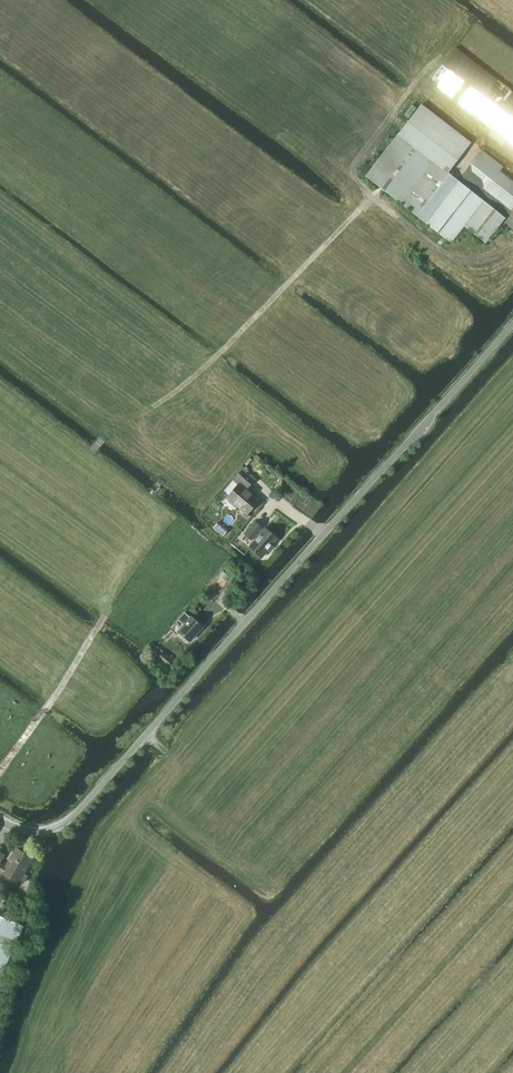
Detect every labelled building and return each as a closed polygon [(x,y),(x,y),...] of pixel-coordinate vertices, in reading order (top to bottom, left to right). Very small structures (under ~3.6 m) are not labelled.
[(454,48),(429,81),(512,144),(512,93),(454,48)] [(421,105),(398,135),(441,168),(443,165),(450,170),(471,143),(421,105)] [(483,201),(441,168),(398,135),(366,176),(451,242),(483,201)] [(499,171),(485,189),(512,211),(512,182),(499,171)] [(486,242),(505,218),(485,202),(466,227),(486,242)] [(247,488),(254,481),(242,471),(236,478),(236,479),(234,482),(238,485),(228,497),(247,514),(258,501),(245,490),(246,487),(247,488)] [(261,529),(262,528),(255,522),(245,534),(252,540),(252,539),(255,541),(249,548),(261,558),(277,539),(265,529),(263,531),(261,529)] [(192,618),(191,619),(184,613),(179,619),(186,625),(180,632),(190,641),(202,627),(192,618)] [(167,666),(173,660),(163,652),(158,658),(167,666)] [(33,857),(17,848),(6,866),(0,863),(0,870),(3,872),(2,874),(15,882),(19,882),(20,880),(23,882),(28,875),(23,873),(33,857)]
